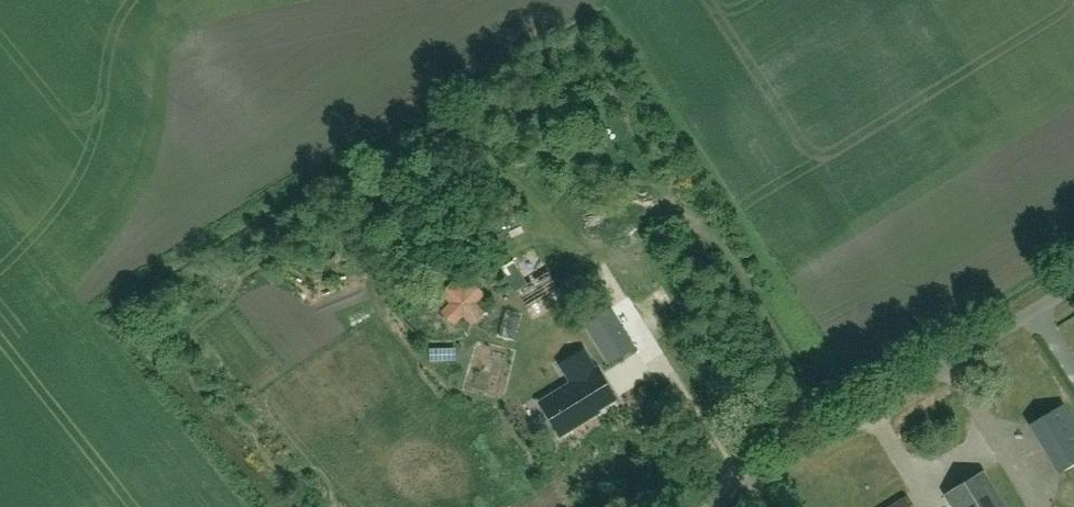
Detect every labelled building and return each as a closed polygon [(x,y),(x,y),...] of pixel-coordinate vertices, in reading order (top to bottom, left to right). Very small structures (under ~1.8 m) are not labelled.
[(511,226),(520,207),(509,202),(500,221),(511,226)] [(514,274),(537,262),(534,255),(510,266),(514,274)] [(462,312),(471,321),(481,311),(473,302),(481,293),(471,282),(462,291),(452,282),(442,292),(451,302),(443,311),(453,320),(462,312)] [(540,322),(559,310),(552,300),(533,311),(540,322)] [(610,313),(586,327),(609,365),(633,351),(610,313)] [(440,368),(461,367),(461,351),(439,352),(440,368)] [(615,400),(596,370),(595,371),(583,352),(561,366),(573,384),(548,399),(557,414),(549,419),(560,437),(598,413),(597,411),(615,400)] [(1046,432),(1068,419),(1061,407),(1039,420),(1046,432)] [(982,472),(943,495),(950,506),(1004,506),(982,472)] [(905,498),(891,506),(910,506),(905,498)]
